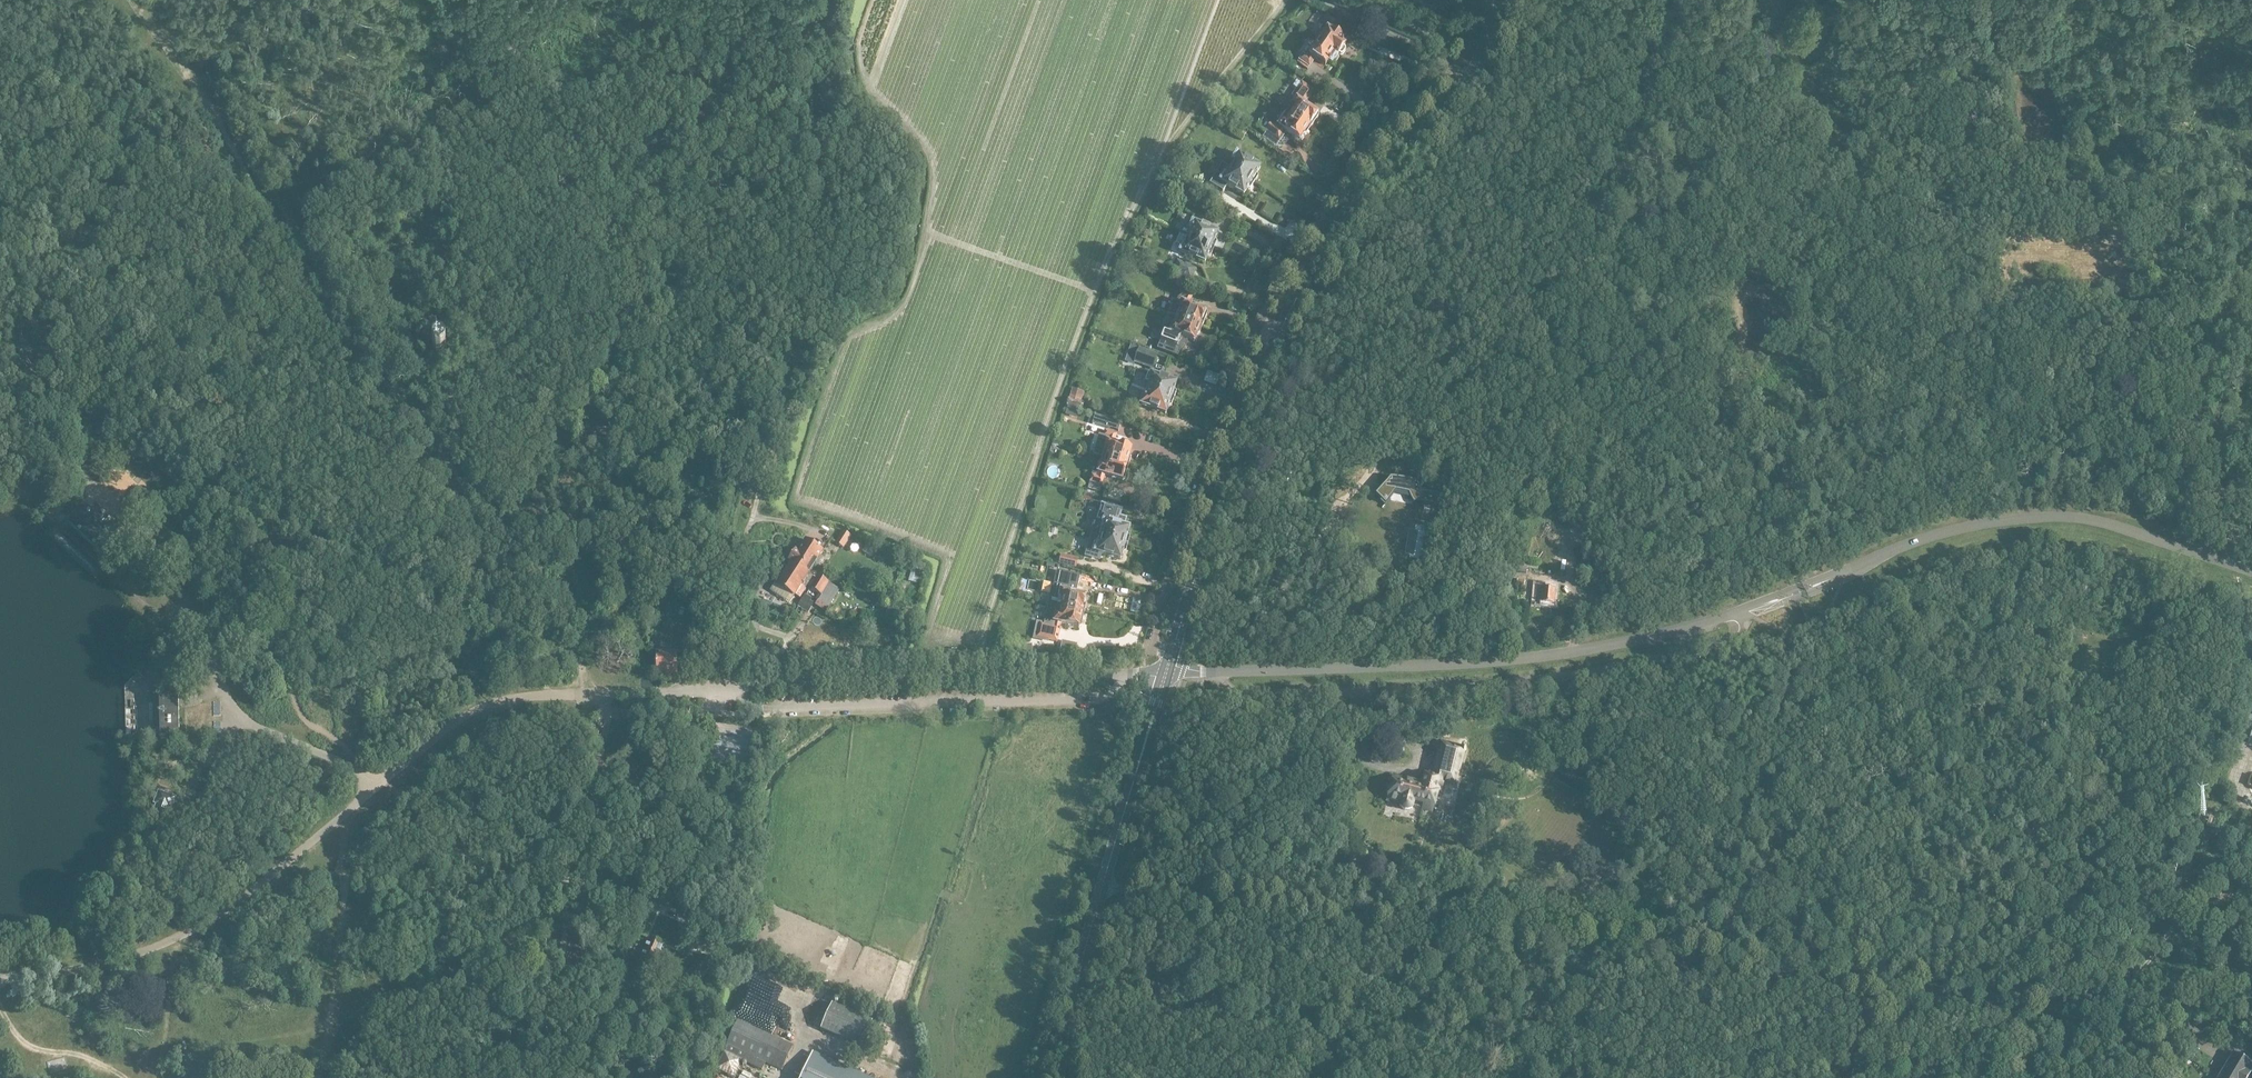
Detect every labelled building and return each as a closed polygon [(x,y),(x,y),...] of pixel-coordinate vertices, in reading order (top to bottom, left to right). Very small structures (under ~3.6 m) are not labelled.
[(1323,34),(1319,41),(1339,55),(1339,54),(1341,56),(1343,55),(1346,51),(1346,49),(1344,48),(1346,45),(1342,43),(1344,40),(1343,39),(1349,30),(1338,22),(1337,23),(1327,16),(1323,22),(1327,25),(1322,33),(1323,34)] [(1339,55),(1319,41),(1309,55),(1311,56),(1310,59),(1303,54),(1299,60),(1299,61),(1297,63),(1301,65),(1300,66),(1307,71),(1315,59),(1326,67),(1329,64),(1331,66),(1334,63),(1337,63),(1339,59),(1338,56),(1339,55)] [(1288,113),(1309,128),(1310,126),(1312,127),(1319,115),(1305,105),(1315,91),(1301,82),(1301,83),(1297,80),(1292,87),(1296,89),(1291,96),(1296,99),(1291,106),(1292,107),(1288,113)] [(1309,128),(1288,113),(1283,120),(1282,119),(1277,126),(1278,127),(1271,126),(1262,138),(1275,146),(1285,132),(1300,141),(1309,128)] [(1231,134),(1242,141),(1246,134),(1235,128),(1231,134)] [(1230,169),(1255,184),(1259,178),(1257,175),(1261,168),(1235,153),(1230,160),(1232,161),(1231,162),(1233,163),(1230,169)] [(1255,184),(1230,169),(1227,175),(1224,173),(1224,174),(1222,173),(1218,181),(1244,196),(1248,190),(1251,191),(1255,184)] [(1180,235),(1214,250),(1217,243),(1215,240),(1218,233),(1191,221),(1189,229),(1183,227),(1180,235)] [(1214,250),(1180,235),(1177,244),(1180,245),(1177,252),(1205,264),(1208,257),(1211,256),(1214,250)] [(1172,273),(1191,281),(1196,270),(1178,262),(1172,273)] [(1171,284),(1188,291),(1191,284),(1174,278),(1171,284)] [(1176,318),(1201,327),(1206,313),(1189,306),(1193,297),(1181,292),(1178,301),(1172,299),(1169,306),(1170,307),(1167,314),(1176,318)] [(1201,327),(1176,318),(1173,326),(1172,325),(1169,333),(1170,333),(1168,336),(1164,334),(1162,341),(1174,346),(1177,336),(1194,343),(1201,327)] [(1133,363),(1153,370),(1158,355),(1139,348),(1133,363)] [(434,364),(438,365),(444,361),(444,354),(443,350),(434,350),(431,352),(430,359),(434,364)] [(1147,390),(1172,399),(1174,392),(1177,382),(1150,373),(1147,383),(1149,384),(1147,390)] [(1172,399),(1147,390),(1131,385),(1128,394),(1140,398),(1137,404),(1139,405),(1139,406),(1166,415),(1169,405),(1170,405),(1172,399)] [(1069,399),(1081,403),(1084,393),(1072,389),(1069,399)] [(1121,422),(1095,414),(1092,423),(1119,430),(1121,422)] [(1102,457),(1127,465),(1132,448),(1115,443),(1117,434),(1105,430),(1102,437),(1099,436),(1099,438),(1097,437),(1094,452),(1095,453),(1094,455),(1102,457)] [(1088,489),(1100,492),(1105,476),(1123,482),(1126,472),(1125,472),(1127,465),(1102,457),(1100,465),(1099,464),(1096,474),(1097,474),(1096,476),(1091,474),(1088,489)] [(1437,476),(1450,478),(1453,461),(1440,458),(1437,476)] [(1416,483),(1390,478),(1375,496),(1385,505),(1390,499),(1413,503),(1413,504),(1430,507),(1436,508),(1438,495),(1433,494),(1421,492),(1416,483)] [(1100,537),(1126,544),(1128,538),(1131,527),(1124,525),(1126,517),(1121,516),(1123,509),(1104,503),(1103,506),(1102,506),(1100,515),(1101,516),(1100,518),(1102,519),(1097,534),(1101,535),(1100,537)] [(1408,528),(1407,553),(1422,554),(1424,528),(1408,528)] [(835,542),(844,548),(852,537),(843,531),(835,542)] [(1126,544),(1100,537),(1099,543),(1096,542),(1096,543),(1095,542),(1092,551),(1094,552),(1093,552),(1121,561),(1124,550),(1125,550),(1126,544)] [(791,562),(809,573),(823,551),(805,540),(798,551),(796,550),(789,561),(791,562)] [(1059,564),(1077,568),(1080,558),(1061,554),(1059,564)] [(1539,563),(1525,560),(1524,567),(1538,570),(1539,563)] [(908,581),(920,585),(921,580),(925,565),(913,561),(908,581)] [(809,573),(791,562),(777,584),(775,583),(770,591),(789,603),(794,597),(796,594),(801,597),(807,587),(802,584),(809,573)] [(1058,578),(1070,581),(1072,571),(1060,569),(1058,578)] [(819,600),(829,606),(839,589),(818,576),(811,587),(823,594),(819,600)] [(1525,578),(1517,577),(1516,585),(1524,586),(1525,578)] [(1058,606),(1083,612),(1086,596),(1068,592),(1070,582),(1057,579),(1053,596),(1050,595),(1048,605),(1057,607),(1058,606)] [(1538,588),(1537,603),(1553,605),(1555,590),(1538,588)] [(812,598),(805,593),(802,598),(797,606),(798,606),(808,612),(813,603),(810,601),(812,598)] [(1058,606),(1057,607),(1056,614),(1055,614),(1052,623),(1052,624),(1049,623),(1049,624),(1039,622),(1036,638),(1056,643),(1061,624),(1079,629),(1083,612),(1058,606)] [(896,610),(888,607),(884,619),(892,621),(896,610)] [(916,610),(906,607),(902,618),(912,621),(916,610)] [(1013,648),(1023,649),(1025,640),(1014,638),(1013,648)] [(683,641),(684,652),(692,651),(692,641),(683,641)] [(656,669),(656,674),(677,673),(677,651),(656,652),(656,669)] [(179,700),(159,700),(159,701),(160,701),(160,710),(161,719),(160,719),(160,720),(161,720),(161,729),(160,729),(161,729),(161,738),(160,738),(160,739),(180,739),(180,738),(179,738),(179,729),(180,729),(180,728),(179,728),(179,719),(179,710),(179,709),(178,700),(179,700)] [(1609,710),(1610,704),(1598,702),(1597,708),(1609,710)] [(1574,734),(1567,730),(1559,744),(1565,748),(1574,734)] [(1432,768),(1422,807),(1435,810),(1438,796),(1442,797),(1446,786),(1455,788),(1464,752),(1466,751),(1464,747),(1461,748),(1439,741),(1432,768)] [(1422,807),(1432,768),(1430,767),(1428,775),(1423,774),(1421,783),(1411,781),(1411,782),(1397,779),(1391,801),(1400,804),(1400,807),(1403,809),(1405,811),(1407,811),(1408,811),(1410,811),(1413,809),(1414,805),(1422,807)] [(172,810),(176,798),(159,792),(155,803),(157,804),(155,810),(157,814),(162,816),(167,814),(169,809),(172,810)] [(702,910),(688,904),(683,916),(697,922),(702,910)] [(820,1030),(861,1047),(872,1021),(831,1004),(820,1030)] [(717,1071),(732,1077),(734,1077),(742,1061),(762,1070),(766,1063),(782,1071),(793,1046),(737,1020),(726,1045),(728,1046),(717,1071)] [(812,1054),(801,1077),(864,1077),(812,1054)] [(2251,1072),(2251,1065),(2233,1054),(2219,1077),(2248,1077),(2251,1072)]
